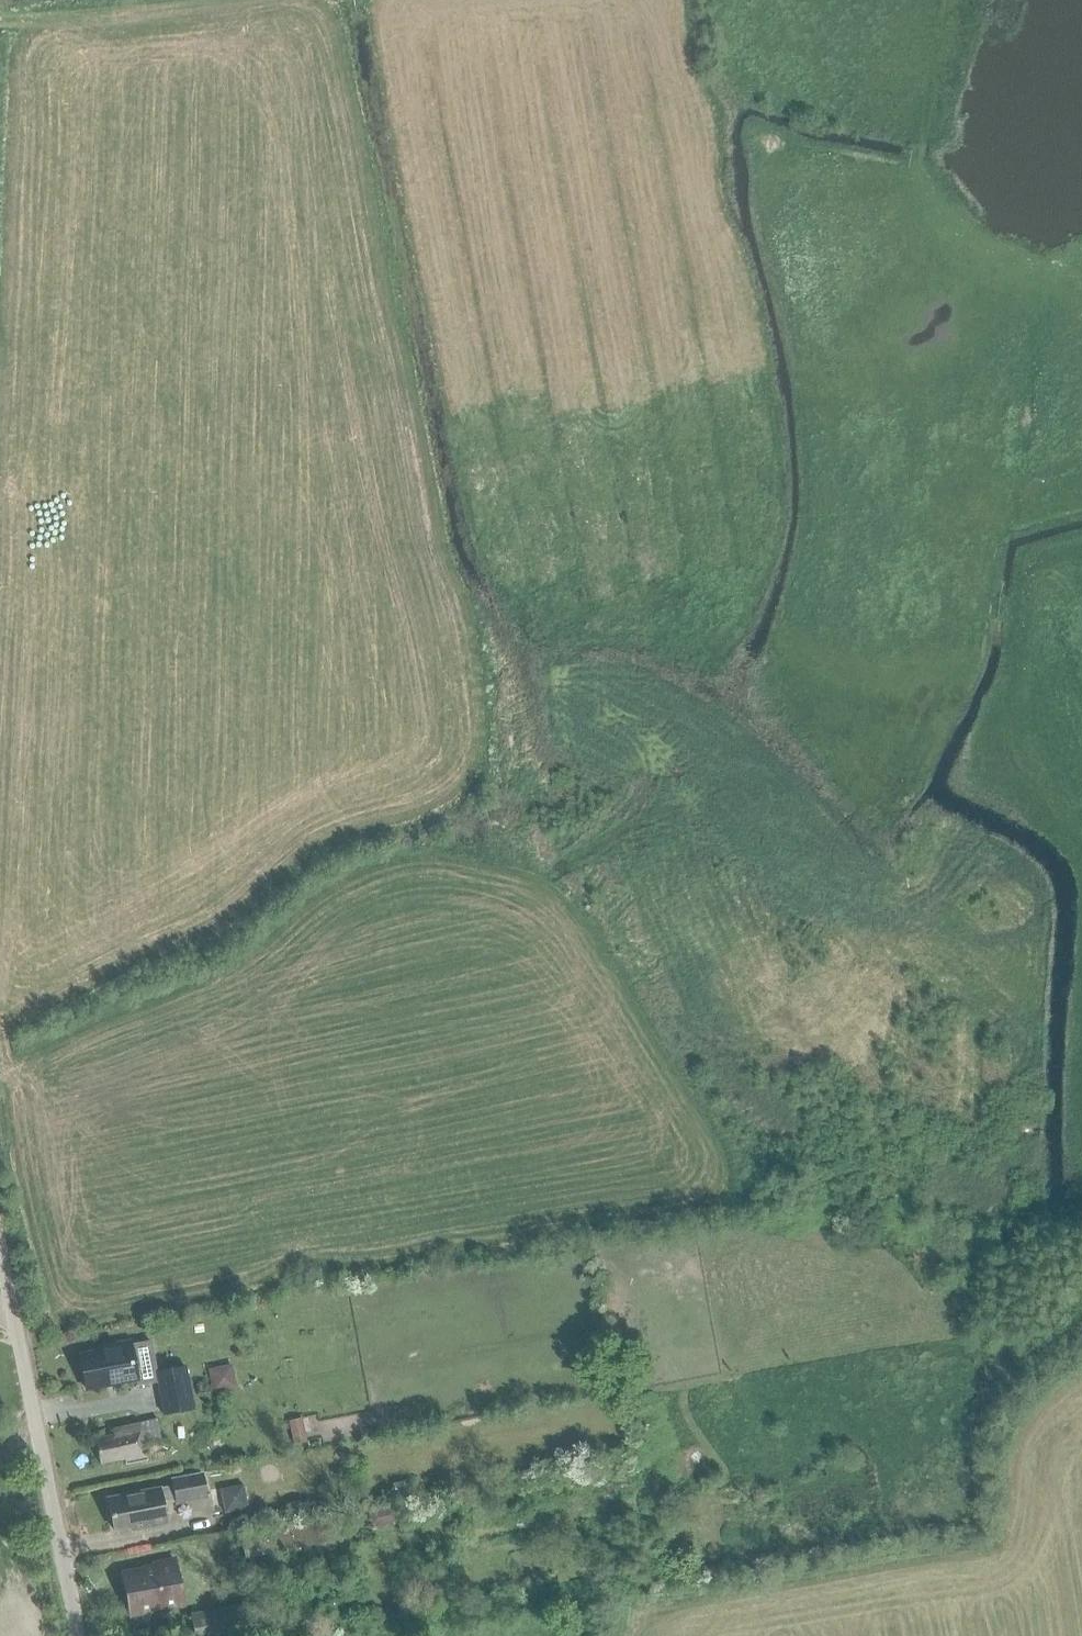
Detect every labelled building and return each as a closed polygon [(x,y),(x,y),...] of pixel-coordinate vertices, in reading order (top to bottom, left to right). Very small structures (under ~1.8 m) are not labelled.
[(96,1353),(79,1356),(85,1388),(136,1379),(137,1384),(157,1380),(155,1371),(149,1340),(130,1343),(130,1342),(95,1349),(96,1353)] [(232,1364),(209,1365),(210,1388),(233,1387),(232,1364)] [(185,1366),(155,1371),(157,1380),(163,1412),(193,1407),(185,1366)] [(291,1367),(278,1369),(280,1380),(293,1378),(291,1367)] [(301,1418),(288,1421),(293,1445),(306,1442),(301,1418)] [(112,1435),(95,1439),(100,1464),(124,1460),(125,1465),(147,1461),(144,1444),(161,1441),(157,1421),(111,1430),(112,1435)] [(173,1486),(107,1499),(113,1530),(131,1527),(131,1530),(166,1523),(161,1500),(175,1497),(176,1503),(206,1498),(201,1473),(171,1479),(173,1486)] [(394,1493),(405,1491),(403,1482),(392,1484),(394,1493)] [(217,1489),(224,1513),(248,1506),(242,1483),(217,1489)] [(381,1510),(368,1512),(371,1527),(384,1525),(381,1510)] [(239,1535),(244,1558),(334,1543),(329,1519),(239,1535)] [(153,1564),(154,1569),(122,1575),(130,1614),(159,1608),(162,1610),(176,1608),(178,1604),(182,1604),(174,1560),(153,1564)] [(195,1635),(237,1635),(260,1632),(255,1606),(191,1619),(195,1635)]
